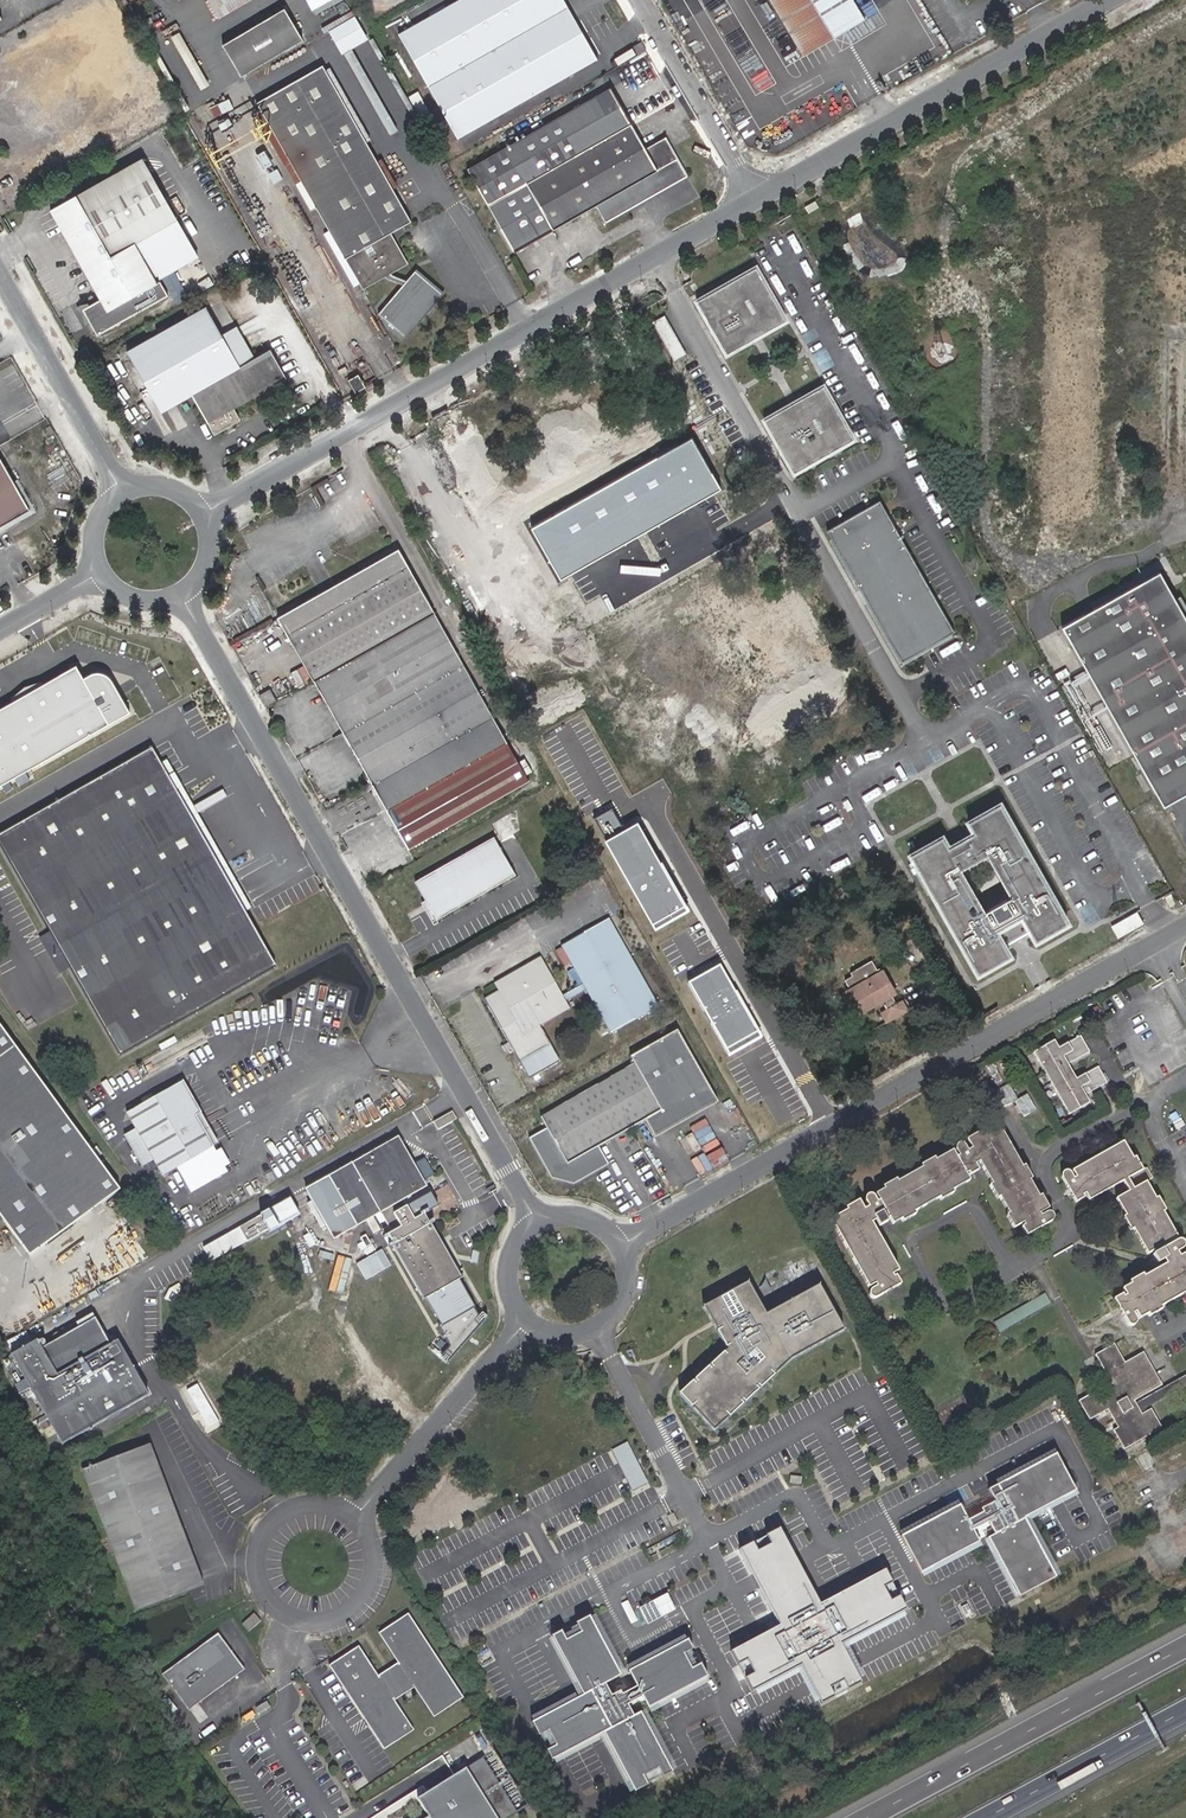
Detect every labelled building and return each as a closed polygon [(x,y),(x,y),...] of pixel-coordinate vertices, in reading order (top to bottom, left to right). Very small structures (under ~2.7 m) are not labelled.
[(15,153),(147,87),(103,0),(100,0),(0,50),(0,56),(2,60),(0,61),(0,143),(8,139),(15,153)] [(300,0),(290,5),(305,35),(315,31),(300,0)] [(398,34),(458,139),(598,59),(565,0),(458,0),(398,34)] [(803,57),(865,20),(853,0),(770,0),(803,57)] [(301,39),(283,8),(221,43),(238,74),(301,39)] [(641,42),(633,46),(638,55),(646,50),(641,42)] [(324,66),(258,103),(363,290),(408,264),(391,233),(412,221),(367,142),(326,70),(324,66)] [(372,140),(331,68),(326,70),(367,142),(372,140)] [(640,198),(642,201),(687,175),(665,138),(646,149),(610,88),(467,170),(514,252),(596,206),(605,222),(630,208),(628,204),(640,198)] [(751,134),(747,141),(755,146),(759,139),(751,134)] [(101,299),(84,309),(98,335),(169,295),(161,281),(157,283),(136,244),(175,222),(141,160),(51,210),(101,299)] [(630,208),(642,201),(640,198),(628,204),(630,208)] [(757,267),(698,301),(728,354),(787,320),(757,267)] [(443,294),(416,271),(378,315),(406,338),(443,294)] [(128,351),(162,412),(193,395),(215,435),(241,419),(235,408),(287,378),(271,349),(256,357),(238,325),(222,333),(206,306),(128,351)] [(663,317),(653,322),(675,361),(685,356),(663,317)] [(78,352),(83,360),(91,355),(86,348),(78,352)] [(349,380),(356,393),(366,387),(359,374),(349,380)] [(825,386),(765,420),(795,473),(854,439),(825,386)] [(692,437),(532,528),(562,580),(722,489),(692,437)] [(29,510),(0,457),(0,526),(29,510)] [(881,501),(828,531),(904,663),(957,633),(881,501)] [(277,617),(313,680),(433,612),(398,550),(277,617)] [(1157,797),(1185,780),(1185,619),(1160,572),(1062,627),(1157,797)] [(433,612),(313,680),(372,783),(491,715),(433,612)] [(129,714),(113,681),(102,674),(93,671),(78,676),(72,666),(0,706),(0,787),(129,714)] [(259,694),(265,706),(275,701),(269,689),(259,694)] [(491,715),(372,783),(386,809),(505,740),(491,715)] [(505,740),(386,809),(409,849),(528,781),(505,740)] [(0,837),(0,844),(120,1055),(275,967),(152,751),(0,837)] [(1163,806),(1185,793),(1185,780),(1157,797),(1163,806)] [(1003,808),(972,826),(978,838),(952,853),(945,841),(912,859),(979,979),(1012,961),(1002,943),(1027,929),(1037,946),(1070,928),(1003,808)] [(645,809),(609,829),(658,918),(694,899),(645,809)] [(514,874),(493,838),(416,881),(427,899),(421,902),(431,921),(514,874)] [(1115,922),(1120,934),(1146,924),(1142,912),(1115,922)] [(483,999),(508,1042),(514,1053),(529,1079),(560,1061),(540,1026),(569,1009),(565,1002),(586,990),(609,1032),(657,1006),(608,920),(561,947),(583,985),(562,996),(540,958),(495,984),(498,990),(483,999)] [(871,961),(850,973),(852,976),(844,980),(850,991),(853,989),(864,1009),(879,1000),(885,1011),(896,1004),(885,985),(888,984),(879,968),(876,970),(871,961)] [(721,966),(686,984),(722,1051),(756,1033),(721,966)] [(885,1011),(880,1013),(885,1022),(906,1010),(902,1002),(897,1005),(896,1004),(885,1011)] [(29,1252),(121,1184),(0,1019),(0,1213),(29,1252)] [(718,1102),(677,1030),(630,1057),(634,1065),(542,1117),(549,1130),(531,1140),(555,1181),(578,1181),(594,1172),(584,1156),(631,1130),(640,1146),(718,1102)] [(1055,1041),(1036,1052),(1070,1113),(1090,1102),(1087,1095),(1107,1082),(1098,1067),(1077,1079),(1069,1063),(1090,1051),(1081,1036),(1060,1048),(1055,1041)] [(506,1058),(514,1053),(508,1042),(500,1047),(506,1058)] [(186,1081),(129,1113),(165,1176),(216,1147),(199,1116),(204,1113),(186,1081)] [(1039,1108),(1031,1093),(1020,1098),(1013,1082),(999,1089),(1007,1105),(1019,1099),(1026,1114),(1039,1108)] [(456,1121),(452,1113),(434,1123),(439,1131),(456,1121)] [(893,1274),(899,1271),(874,1224),(877,1222),(880,1226),(891,1220),(894,1223),(901,1219),(903,1222),(917,1214),(916,1211),(939,1198),(940,1199),(953,1193),(953,1190),(970,1180),(967,1174),(970,1172),(972,1175),(979,1170),(977,1165),(980,1163),(993,1185),(991,1186),(998,1198),(1001,1197),(1010,1215),(1008,1216),(1014,1228),(1022,1224),(1023,1226),(1022,1227),(1027,1235),(1049,1222),(1052,1220),(1053,1219),(1053,1218),(1053,1217),(1053,1216),(1052,1214),(1051,1213),(1050,1212),(1048,1212),(1047,1212),(1042,1215),(1041,1213),(1048,1208),(1041,1196),(1039,1196),(1030,1180),(1032,1178),(1025,1166),(1022,1166),(999,1125),(981,1134),(979,1133),(968,1140),(973,1149),(969,1151),(966,1147),(965,1146),(963,1145),(962,1145),(960,1145),(958,1146),(957,1147),(956,1149),(956,1151),(959,1156),(957,1158),(953,1151),(937,1161),(935,1159),(921,1166),(922,1169),(898,1182),(897,1181),(883,1188),(884,1190),(876,1195),(880,1201),(877,1203),(874,1197),(873,1196),(871,1195),(870,1195),(868,1196),(867,1197),(866,1198),(866,1199),(866,1201),(869,1207),(865,1209),(860,1201),(847,1209),(847,1211),(833,1219),(871,1287),(876,1284),(877,1287),(872,1291),(871,1292),(871,1293),(871,1295),(872,1296),(873,1297),(874,1298),(875,1298),(880,1296),(900,1283),(896,1275),(895,1276),(893,1274)] [(459,1280),(462,1278),(431,1225),(434,1224),(432,1221),(430,1223),(425,1215),(438,1207),(431,1195),(418,1202),(414,1194),(425,1186),(398,1140),(307,1192),(333,1239),(381,1213),(393,1235),(389,1237),(424,1300),(426,1299),(442,1327),(448,1324),(452,1330),(467,1321),(464,1315),(475,1308),(459,1280)] [(1133,1157),(1124,1142),(1074,1171),(1077,1177),(1074,1178),(1070,1171),(1069,1171),(1068,1171),(1067,1171),(1066,1171),(1064,1171),(1063,1172),(1062,1173),(1062,1174),(1062,1175),(1063,1176),(1065,1182),(1078,1202),(1085,1197),(1084,1195),(1087,1193),(1090,1199),(1124,1181),(1129,1192),(1118,1199),(1127,1216),(1126,1217),(1133,1229),(1135,1229),(1149,1252),(1178,1236),(1164,1212),(1166,1210),(1159,1199),(1156,1198),(1147,1182),(1135,1188),(1128,1177),(1142,1169),(1136,1157),(1133,1157)] [(489,1194),(496,1190),(493,1185),(487,1189),(489,1194)] [(279,1207),(289,1224),(301,1218),(291,1200),(279,1207)] [(1155,1253),(1160,1262),(1165,1260),(1167,1264),(1146,1276),(1145,1274),(1131,1282),(1131,1284),(1124,1288),(1127,1294),(1124,1296),(1122,1294),(1116,1298),(1129,1322),(1130,1323),(1132,1324),(1133,1324),(1135,1323),(1137,1321),(1137,1320),(1136,1318),(1134,1314),(1137,1312),(1140,1318),(1148,1314),(1149,1315),(1162,1308),(1162,1306),(1185,1291),(1185,1255),(1182,1257),(1179,1252),(1184,1250),(1184,1249),(1185,1247),(1185,1245),(1185,1244),(1183,1242),(1182,1240),(1181,1240),(1179,1240),(1155,1253)] [(386,1247),(360,1261),(369,1278),(395,1263),(386,1247)] [(748,1283),(704,1307),(727,1350),(679,1394),(713,1431),(790,1361),(843,1332),(818,1287),(766,1316),(748,1283)] [(1001,1328),(1054,1303),(1049,1293),(996,1318),(1001,1328)] [(110,1346),(95,1321),(44,1350),(58,1375),(110,1346)] [(1143,1413),(1142,1411),(1137,1403),(1135,1399),(1162,1384),(1144,1351),(1125,1361),(1115,1344),(1096,1354),(1115,1387),(1101,1394),(1098,1390),(1080,1400),(1091,1419),(1108,1410),(1119,1428),(1115,1431),(1125,1448),(1162,1426),(1151,1408),(1143,1413)] [(1185,1386),(1185,1374),(1137,1403),(1142,1411),(1185,1386)] [(21,1385),(25,1392),(35,1386),(31,1379),(21,1385)] [(211,1426),(221,1420),(201,1382),(191,1388),(211,1426)] [(628,1441),(612,1450),(632,1490),(649,1481),(628,1441)] [(152,1443),(83,1468),(134,1610),(203,1585),(152,1443)] [(1075,1490),(1054,1452),(902,1532),(922,1570),(987,1535),(1018,1593),(1054,1574),(1024,1517),(1075,1490)] [(779,1627),(730,1653),(750,1691),(802,1664),(822,1702),(860,1682),(840,1644),(905,1610),(883,1568),(823,1600),(783,1524),(737,1548),(779,1627)] [(651,1621),(680,1607),(673,1591),(644,1604),(651,1621)] [(249,1631),(262,1621),(254,1612),(241,1623),(249,1631)] [(363,1643),(331,1664),(349,1691),(354,1689),(388,1740),(411,1725),(391,1695),(418,1678),(438,1707),(458,1694),(410,1621),(410,1612),(381,1631),(387,1633),(408,1663),(380,1680),(362,1651),(363,1643)] [(593,1613),(555,1633),(587,1693),(536,1719),(560,1764),(604,1740),(632,1794),(681,1769),(648,1708),(709,1676),(691,1640),(626,1675),(593,1613)] [(233,1667),(234,1657),(217,1634),(163,1674),(188,1709),(232,1677),(233,1667)] [(233,1667),(232,1677),(242,1668),(234,1657),(233,1667)] [(467,1769),(419,1800),(430,1817),(499,1817),(467,1769)]
